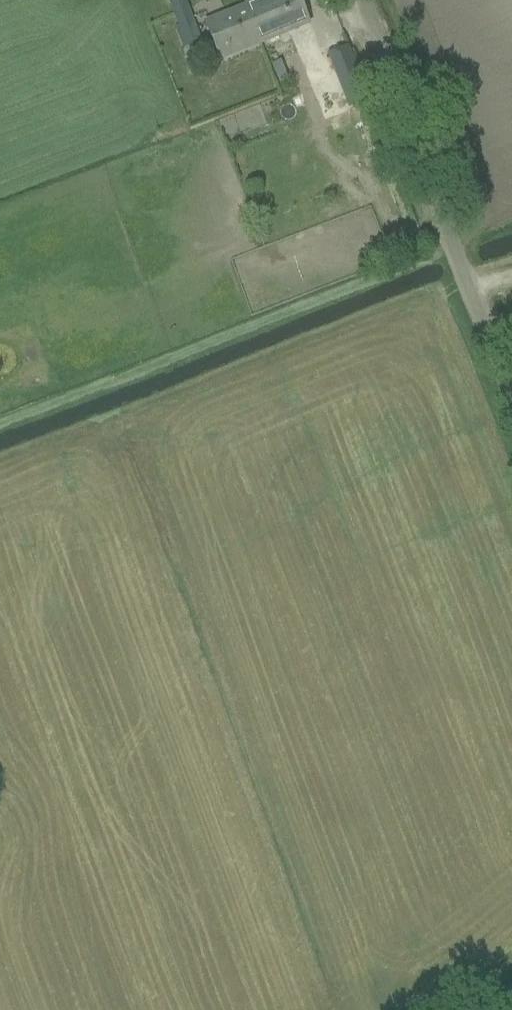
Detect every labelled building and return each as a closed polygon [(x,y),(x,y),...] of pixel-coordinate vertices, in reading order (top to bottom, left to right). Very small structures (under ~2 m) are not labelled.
[(180,30),(195,24),(185,0),(175,0),(169,3),(180,30)] [(221,59),(308,24),(298,0),(270,0),(208,25),(221,59)] [(346,109),(365,105),(352,49),(333,53),(346,109)]
